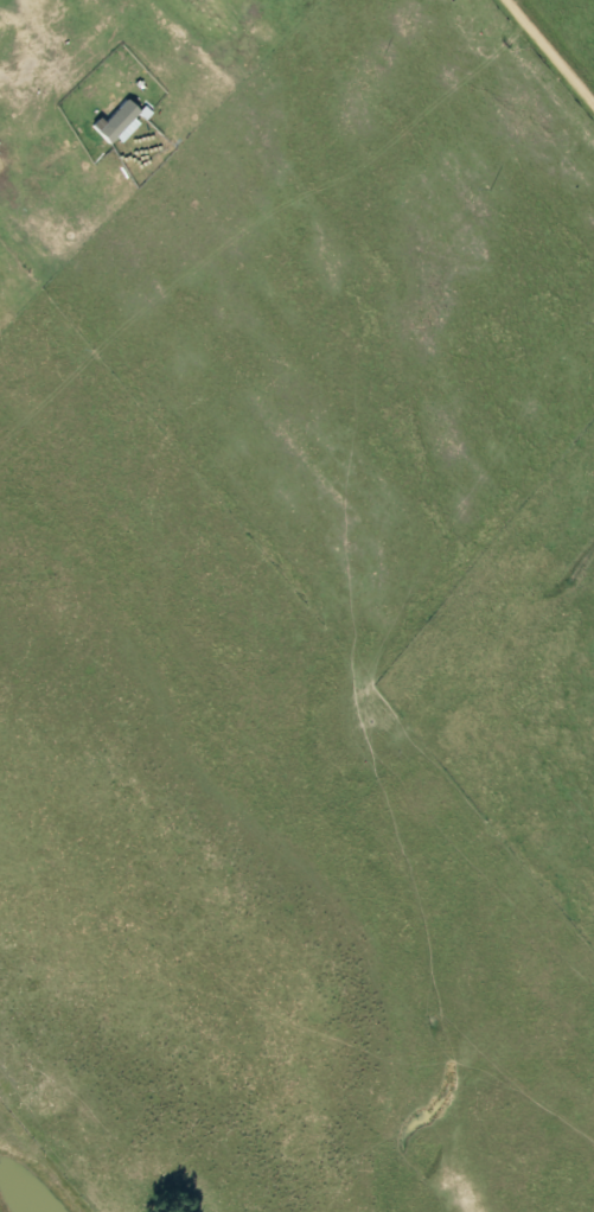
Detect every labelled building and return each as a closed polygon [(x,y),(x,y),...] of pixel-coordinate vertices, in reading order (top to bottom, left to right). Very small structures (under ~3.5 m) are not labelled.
[(98,118),(89,127),(108,144),(139,112),(126,100),(103,123),(98,118)]
